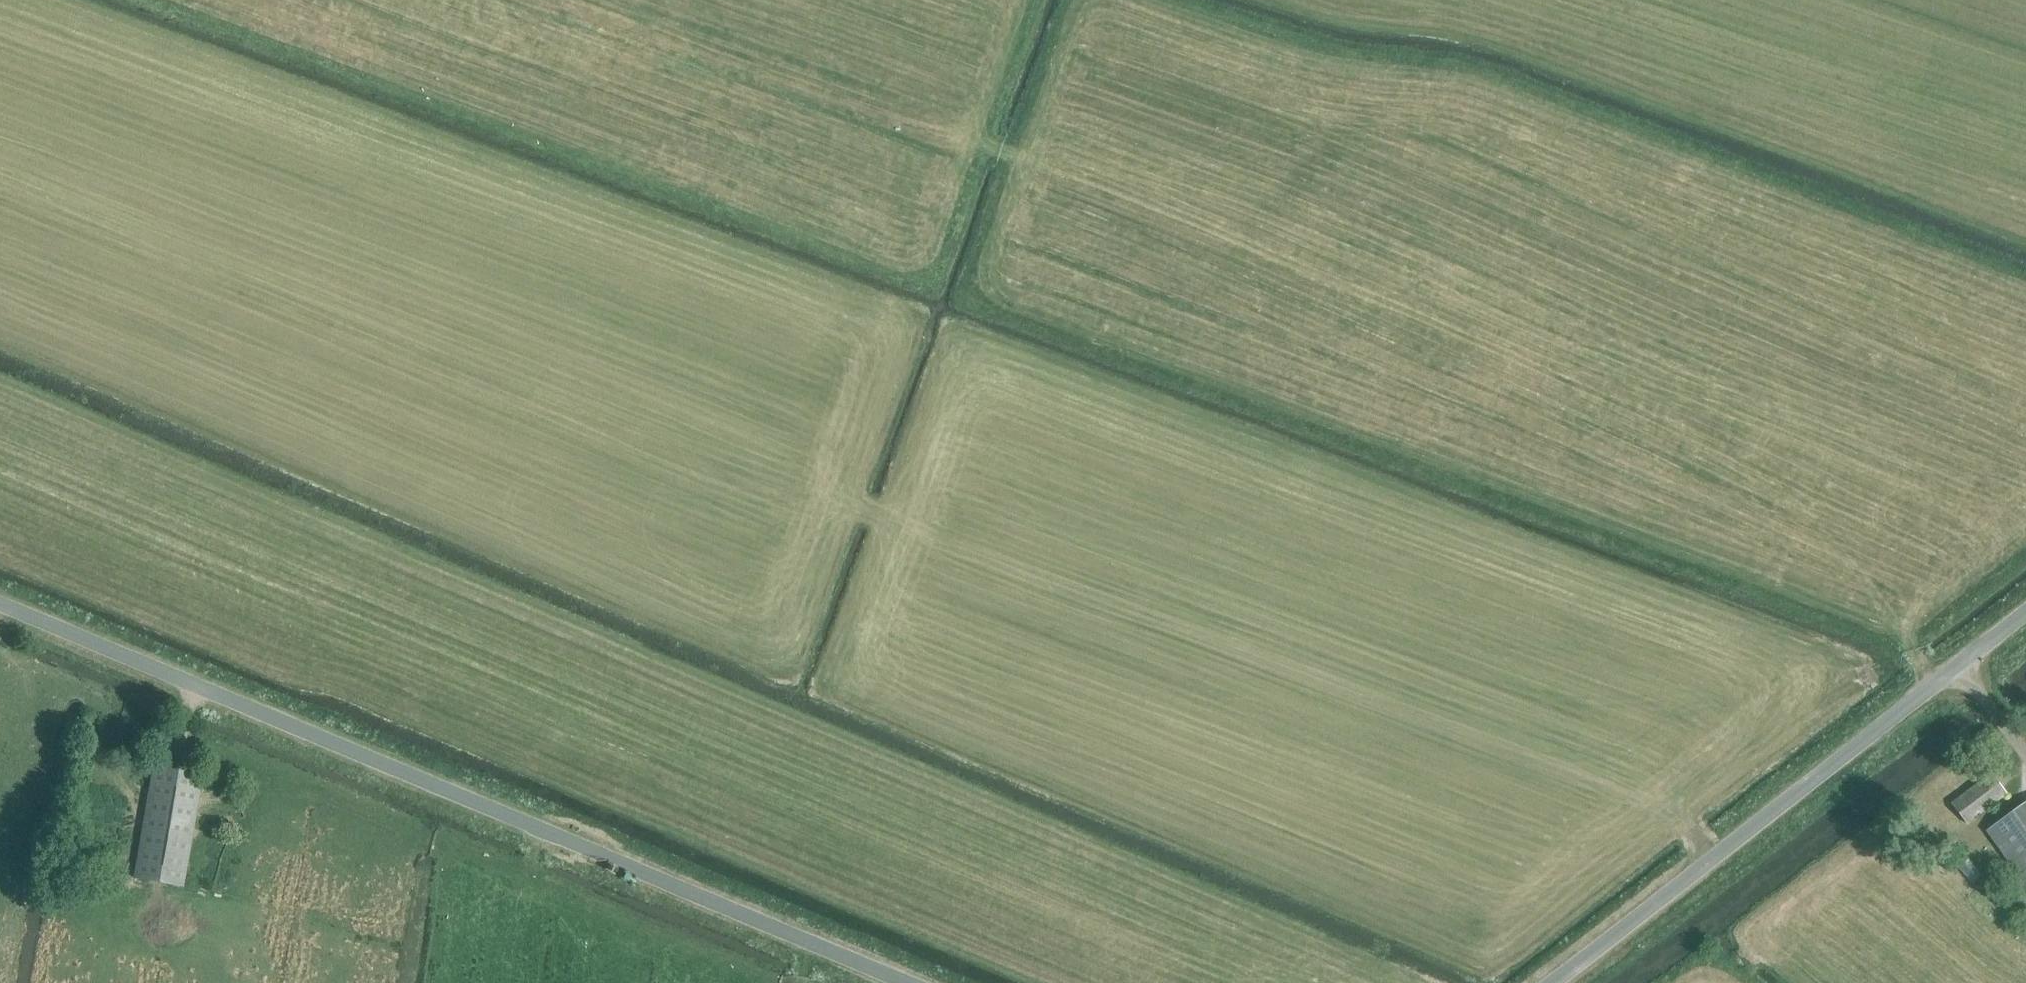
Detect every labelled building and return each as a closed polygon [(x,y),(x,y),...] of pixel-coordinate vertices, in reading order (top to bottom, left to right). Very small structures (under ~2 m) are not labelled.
[(183,886),(201,776),(153,768),(135,878),(183,886)] [(1966,823),(2007,793),(1992,773),(1952,804),(1966,823)] [(1988,832),(2025,885),(2025,804),(1988,832)]
